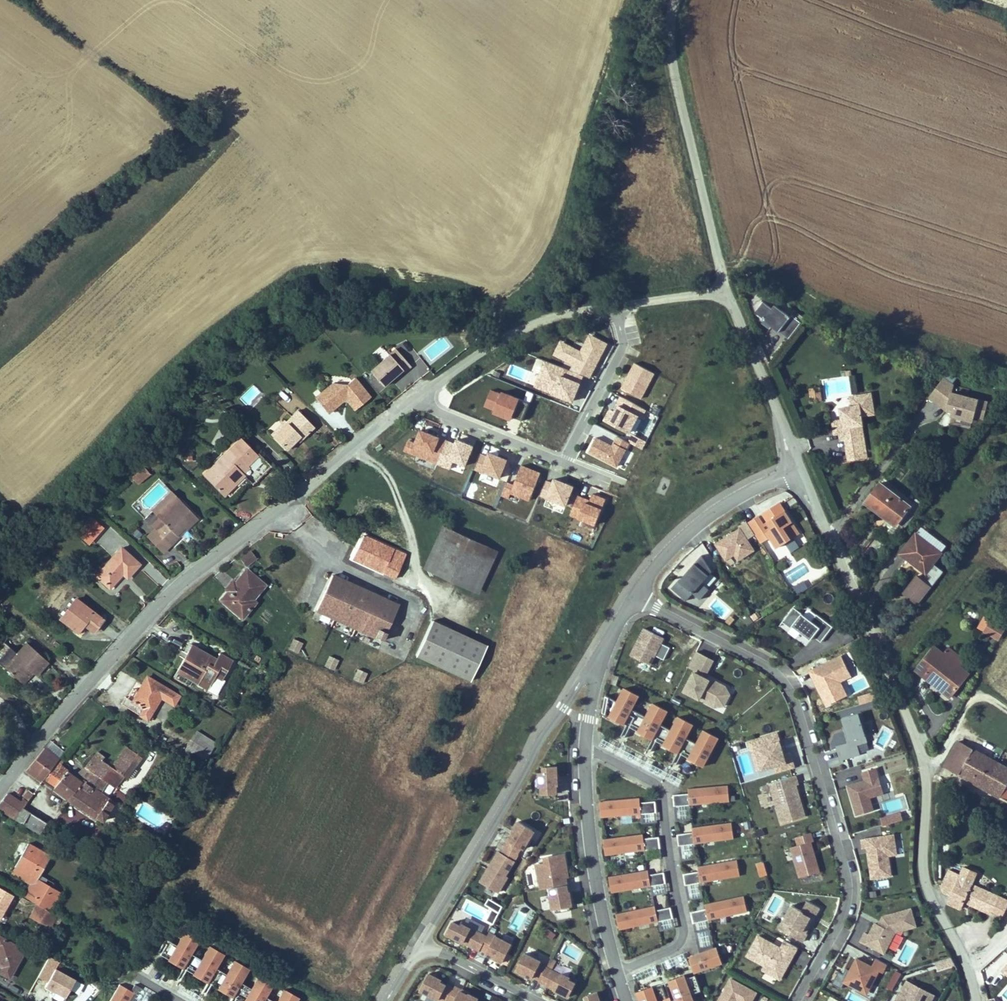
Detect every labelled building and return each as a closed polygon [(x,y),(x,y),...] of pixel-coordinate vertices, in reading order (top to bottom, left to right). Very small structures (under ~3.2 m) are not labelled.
[(763,301),(753,318),(789,339),(799,322),(763,301)] [(798,341),(806,327),(800,323),(791,336),(798,341)] [(397,347),(370,369),(382,384),(401,369),(404,372),(412,366),(397,347)] [(332,373),(331,382),(341,383),(342,374),(332,373)] [(930,408),(973,420),(974,418),(983,420),(988,401),(953,392),(955,382),(938,377),(930,408)] [(330,382),(318,393),(333,409),(342,400),(352,411),(368,397),(351,378),(345,384),(330,382)] [(821,388),(809,388),(810,401),(822,401),(821,388)] [(333,409),(318,393),(313,397),(328,413),(333,409)] [(865,453),(881,450),(879,440),(881,439),(882,439),(880,431),(893,428),(889,407),(868,412),(870,421),(861,434),(851,436),(854,448),(859,447),(863,446),(865,453)] [(288,422),(274,437),(288,450),(301,436),(304,439),(316,426),(298,409),(287,420),(288,422)] [(284,417),(270,433),(274,437),(288,422),(287,420),(284,417)] [(861,434),(870,421),(859,423),(861,434)] [(223,492),(234,481),(242,472),(241,472),(238,468),(244,461),(255,450),(238,435),(203,473),(223,492)] [(866,462),(885,458),(883,449),(881,450),(865,453),(866,462)] [(238,468),(241,472),(248,464),(244,461),(238,468)] [(903,467),(891,485),(901,491),(912,474),(903,467)] [(143,480),(138,473),(132,478),(137,485),(143,480)] [(150,508),(162,520),(153,529),(168,543),(195,515),(169,489),(150,508)] [(899,539),(906,531),(913,538),(929,521),(899,494),(883,512),(899,526),(893,533),(899,539)] [(797,533),(777,502),(760,513),(769,529),(764,532),(774,548),(797,533)] [(92,516),(83,525),(93,535),(101,526),(92,516)] [(429,540),(439,544),(445,527),(435,523),(429,540)] [(83,525),(77,531),(88,541),(93,535),(83,525)] [(445,527),(439,544),(468,556),(456,580),(465,584),(481,541),(445,527)] [(736,528),(713,543),(723,559),(731,553),(735,559),(750,549),(736,528)] [(168,543),(153,529),(146,536),(161,551),(168,543)] [(404,556),(360,538),(352,560),(396,578),(404,556)] [(430,570),(439,544),(429,540),(419,566),(430,570)] [(792,540),(786,544),(792,551),(798,546),(792,540)] [(481,541),(465,584),(476,587),(492,545),(481,541)] [(105,587),(120,573),(124,577),(137,563),(119,544),(90,572),(105,587)] [(456,580),(468,556),(439,544),(430,570),(456,580)] [(961,562),(935,545),(918,570),(951,593),(955,596),(963,586),(950,577),(961,562)] [(255,558),(251,552),(242,558),(246,564),(255,558)] [(699,582),(709,571),(699,555),(677,580),(676,579),(669,587),(684,600),(690,592),(698,599),(707,589),(699,582)] [(257,598),(254,595),(264,581),(244,567),(233,583),(237,585),(232,592),(228,590),(222,599),(245,616),(257,598)] [(917,606),(931,588),(916,576),(901,594),(917,606)] [(233,583),(229,580),(224,587),(228,590),(232,592),(237,585),(233,583)] [(795,595),(807,588),(803,581),(791,587),(795,595)] [(325,582),(309,617),(377,644),(391,608),(325,582)] [(691,595),(688,602),(698,607),(701,601),(691,595)] [(76,629),(81,622),(93,631),(101,620),(73,598),(58,617),(76,629)] [(936,608),(929,603),(925,608),(932,613),(936,608)] [(821,642),(833,627),(817,614),(812,621),(801,612),(794,607),(783,622),(791,628),(793,625),(809,638),(812,634),(821,642)] [(426,621),(391,608),(377,644),(412,657),(426,621)] [(754,622),(750,616),(744,620),(748,626),(754,622)] [(1000,641),(1006,627),(990,620),(984,634),(1000,641)] [(483,642),(426,621),(412,657),(469,678),(483,642)] [(664,660),(670,647),(661,643),(664,638),(644,628),(631,655),(650,665),(655,655),(664,660)] [(298,654),(303,642),(292,638),(288,649),(298,654)] [(18,653),(10,647),(0,659),(0,663),(19,681),(30,669),(36,674),(49,660),(28,641),(18,653)] [(185,651),(175,673),(196,684),(199,678),(210,684),(215,675),(221,678),(233,655),(220,649),(217,656),(190,642),(185,651)] [(725,687),(709,678),(709,680),(704,677),(705,676),(713,660),(696,652),(688,666),(695,669),(686,686),(717,702),(725,687)] [(846,694),(838,680),(850,673),(840,654),(809,670),(815,682),(819,681),(821,685),(817,687),(826,704),(846,694)] [(324,666),(334,670),(338,660),(328,656),(324,666)] [(980,707),(995,687),(985,679),(968,666),(959,659),(942,684),(959,697),(962,693),(980,707)] [(988,672),(973,660),(968,666),(985,679),(989,673),(988,672)] [(356,669),(353,680),(364,683),(366,672),(356,669)] [(175,694),(143,674),(129,697),(122,693),(117,702),(143,717),(157,694),(170,702),(175,694)] [(616,685),(618,677),(613,675),(610,684),(616,685)] [(616,701),(604,695),(601,711),(608,715),(608,716),(625,725),(625,724),(637,730),(637,731),(651,739),(652,738),(662,744),(662,745),(676,753),(677,752),(688,757),(687,758),(702,766),(717,737),(703,729),(695,743),(684,737),(692,723),(677,716),(670,729),(659,723),(666,710),(652,702),(645,716),(630,708),(637,695),(623,687),(616,701)] [(724,705),(730,694),(725,687),(717,702),(724,705)] [(858,696),(860,705),(876,701),(874,692),(858,696)] [(959,697),(978,711),(980,707),(962,693),(959,697)] [(868,740),(862,721),(865,719),(862,710),(842,717),(850,741),(837,745),(841,759),(861,753),(858,743),(868,740)] [(213,743),(193,731),(190,737),(210,748),(213,743)] [(794,767),(790,751),(783,753),(781,745),(777,732),(754,739),(762,768),(774,764),(776,772),(794,767)] [(210,748),(190,737),(183,749),(203,760),(210,748)] [(762,768),(754,739),(749,741),(757,769),(762,768)] [(50,742),(44,749),(59,759),(60,758),(65,752),(50,742)] [(143,747),(135,742),(133,743),(129,748),(138,754),(143,747)] [(42,750),(26,771),(68,799),(96,817),(96,816),(103,820),(113,803),(107,799),(109,796),(101,792),(108,781),(114,785),(122,773),(126,776),(126,775),(130,777),(135,768),(132,766),(139,754),(138,754),(129,748),(128,747),(124,744),(109,765),(108,764),(100,759),(102,756),(95,751),(85,767),(81,770),(77,775),(69,770),(70,769),(62,764),(64,760),(60,758),(59,759),(44,749),(42,750)] [(991,757),(973,781),(1006,797),(1006,765),(991,757)] [(539,784),(539,791),(554,792),(555,784),(556,784),(557,766),(543,765),(543,771),(537,771),(538,784),(539,784)] [(886,791),(877,766),(863,770),(866,778),(849,784),(859,813),(876,808),(872,795),(886,791)] [(805,815),(796,784),(798,783),(795,774),(770,782),(782,822),(805,815)] [(728,800),(727,784),(687,788),(687,793),(680,793),(672,794),(673,806),(688,804),(688,801),(708,799),(708,802),(728,800)] [(31,794),(26,791),(22,795),(27,799),(31,794)] [(0,800),(0,810),(40,834),(46,823),(22,808),(26,803),(21,800),(19,802),(5,794),(5,795),(0,800)] [(640,813),(655,812),(654,800),(639,802),(638,797),(598,800),(599,816),(620,815),(619,811),(639,810),(640,813)] [(733,838),(731,821),(691,827),(691,832),(676,834),(678,845),(693,843),(692,840),(712,837),(713,840),(733,838)] [(819,871),(810,841),(813,840),(810,832),(796,836),(798,844),(791,846),(800,877),(819,871)] [(644,849),(659,848),(658,836),(642,838),(642,833),(602,838),(604,855),(624,852),(624,849),(643,846),(644,849)] [(895,850),(893,835),(861,839),(862,848),(866,848),(869,847),(870,851),(866,851),(870,878),(890,876),(887,856),(886,851),(895,850)] [(508,870),(521,849),(507,841),(504,847),(502,846),(484,876),(490,880),(487,886),(495,892),(499,885),(502,887),(511,872),(508,870)] [(16,863),(36,876),(50,854),(30,842),(16,863)] [(551,885),(568,882),(567,875),(569,874),(565,851),(545,855),(546,861),(537,862),(541,887),(551,885)] [(739,875),(736,859),(696,865),(697,870),(682,873),(684,884),(699,882),(699,878),(718,875),(719,878),(739,875)] [(32,884),(36,876),(16,863),(12,871),(26,880),(32,884)] [(764,863),(756,864),(758,877),(767,876),(764,863)] [(650,885),(665,883),(663,871),(648,874),(647,869),(607,876),(610,892),(630,889),(630,885),(649,882),(650,885)] [(984,872),(973,891),(984,896),(980,904),(991,911),(996,904),(1006,911),(1006,889),(1006,888),(1006,875),(1001,871),(997,879),(984,872)] [(60,890),(36,876),(32,884),(25,895),(48,908),(60,890)] [(25,895),(32,884),(26,880),(19,892),(25,895)] [(573,903),(571,890),(569,890),(568,882),(551,885),(553,893),(551,893),(553,906),(556,906),(557,910),(571,908),(571,903),(573,903)] [(11,893),(0,886),(0,911),(11,893)] [(746,911),(743,895),(704,903),(705,908),(690,911),(692,923),(707,919),(706,916),(726,912),(727,915),(746,911)] [(548,897),(541,897),(541,910),(549,910),(548,897)] [(488,899),(485,905),(498,913),(502,907),(488,899)] [(802,931),(813,912),(816,914),(820,908),(808,901),(803,911),(792,905),(779,928),(802,942),(807,933),(806,933),(802,931)] [(658,921),(673,918),(670,906),(655,910),(654,905),(615,914),(618,929),(638,925),(637,922),(657,917),(658,921)] [(913,909),(879,915),(871,932),(863,934),(858,943),(884,955),(888,948),(896,952),(901,941),(899,932),(917,928),(913,909)] [(763,912),(762,920),(772,922),(773,914),(763,912)] [(806,933),(816,914),(813,912),(802,931),(806,933)] [(481,949),(487,936),(463,923),(462,926),(453,921),(447,933),(462,941),(480,950),(481,949)] [(542,933),(551,940),(556,935),(546,928),(542,933)] [(157,953),(160,956),(162,952),(170,957),(168,961),(182,970),(177,979),(180,981),(188,967),(196,972),(194,976),(207,983),(202,994),(205,996),(213,981),(222,986),(219,990),(232,997),(230,1000),(235,1000),(238,995),(246,1000),(276,1000),(266,995),(273,982),(259,974),(252,987),(241,980),(248,967),(234,960),(227,972),(216,966),(223,953),(209,945),(202,958),(190,952),(198,939),(184,931),(176,944),(165,938),(157,953)] [(490,932),(487,936),(481,949),(488,953),(488,951),(496,955),(494,957),(502,962),(510,946),(503,942),(504,939),(490,932)] [(780,979),(797,947),(784,940),(780,947),(778,950),(774,948),(773,943),(758,935),(746,955),(764,965),(762,969),(765,971),(776,977),(780,979)] [(4,976),(21,948),(0,936),(0,974),(4,976)] [(718,946),(689,956),(694,971),(723,961),(718,946)] [(541,980),(548,966),(540,962),(541,961),(526,953),(517,970),(532,978),(533,976),(541,980)] [(37,978),(46,983),(43,989),(64,1000),(75,980),(55,970),(59,962),(48,956),(37,978)] [(869,986),(878,970),(881,972),(886,964),(875,958),(870,966),(855,957),(842,982),(858,990),(869,986)] [(554,989),(569,996),(576,983),(569,979),(570,977),(563,974),(562,975),(552,970),(557,961),(551,958),(548,966),(541,980),(540,982),(554,989)] [(938,971),(952,966),(950,959),(936,963),(938,971)] [(889,969),(883,988),(894,991),(900,972),(889,969)] [(440,1000),(445,1000),(451,988),(436,981),(437,979),(427,974),(421,987),(424,988),(423,992),(440,1000)] [(637,990),(641,1000),(659,1000),(676,996),(678,1000),(694,1000),(690,990),(700,987),(696,975),(687,978),(685,974),(669,979),(671,981),(654,986),(653,984),(637,990)] [(756,991),(730,977),(718,1000),(735,1000),(737,1000),(751,1000),(756,991)] [(936,995),(904,980),(894,1000),(933,1000),(936,995)] [(476,998),(467,994),(467,995),(459,991),(460,990),(453,986),(451,988),(445,1000),(447,1000),(475,1000),(476,998)] [(110,1000),(129,1000),(132,995),(135,997),(139,990),(134,987),(130,994),(118,987),(110,1000)] [(298,996),(284,988),(277,1000),(295,1000),(298,996)] [(598,991),(588,994),(590,1000),(589,1000),(601,1000),(598,991)]
